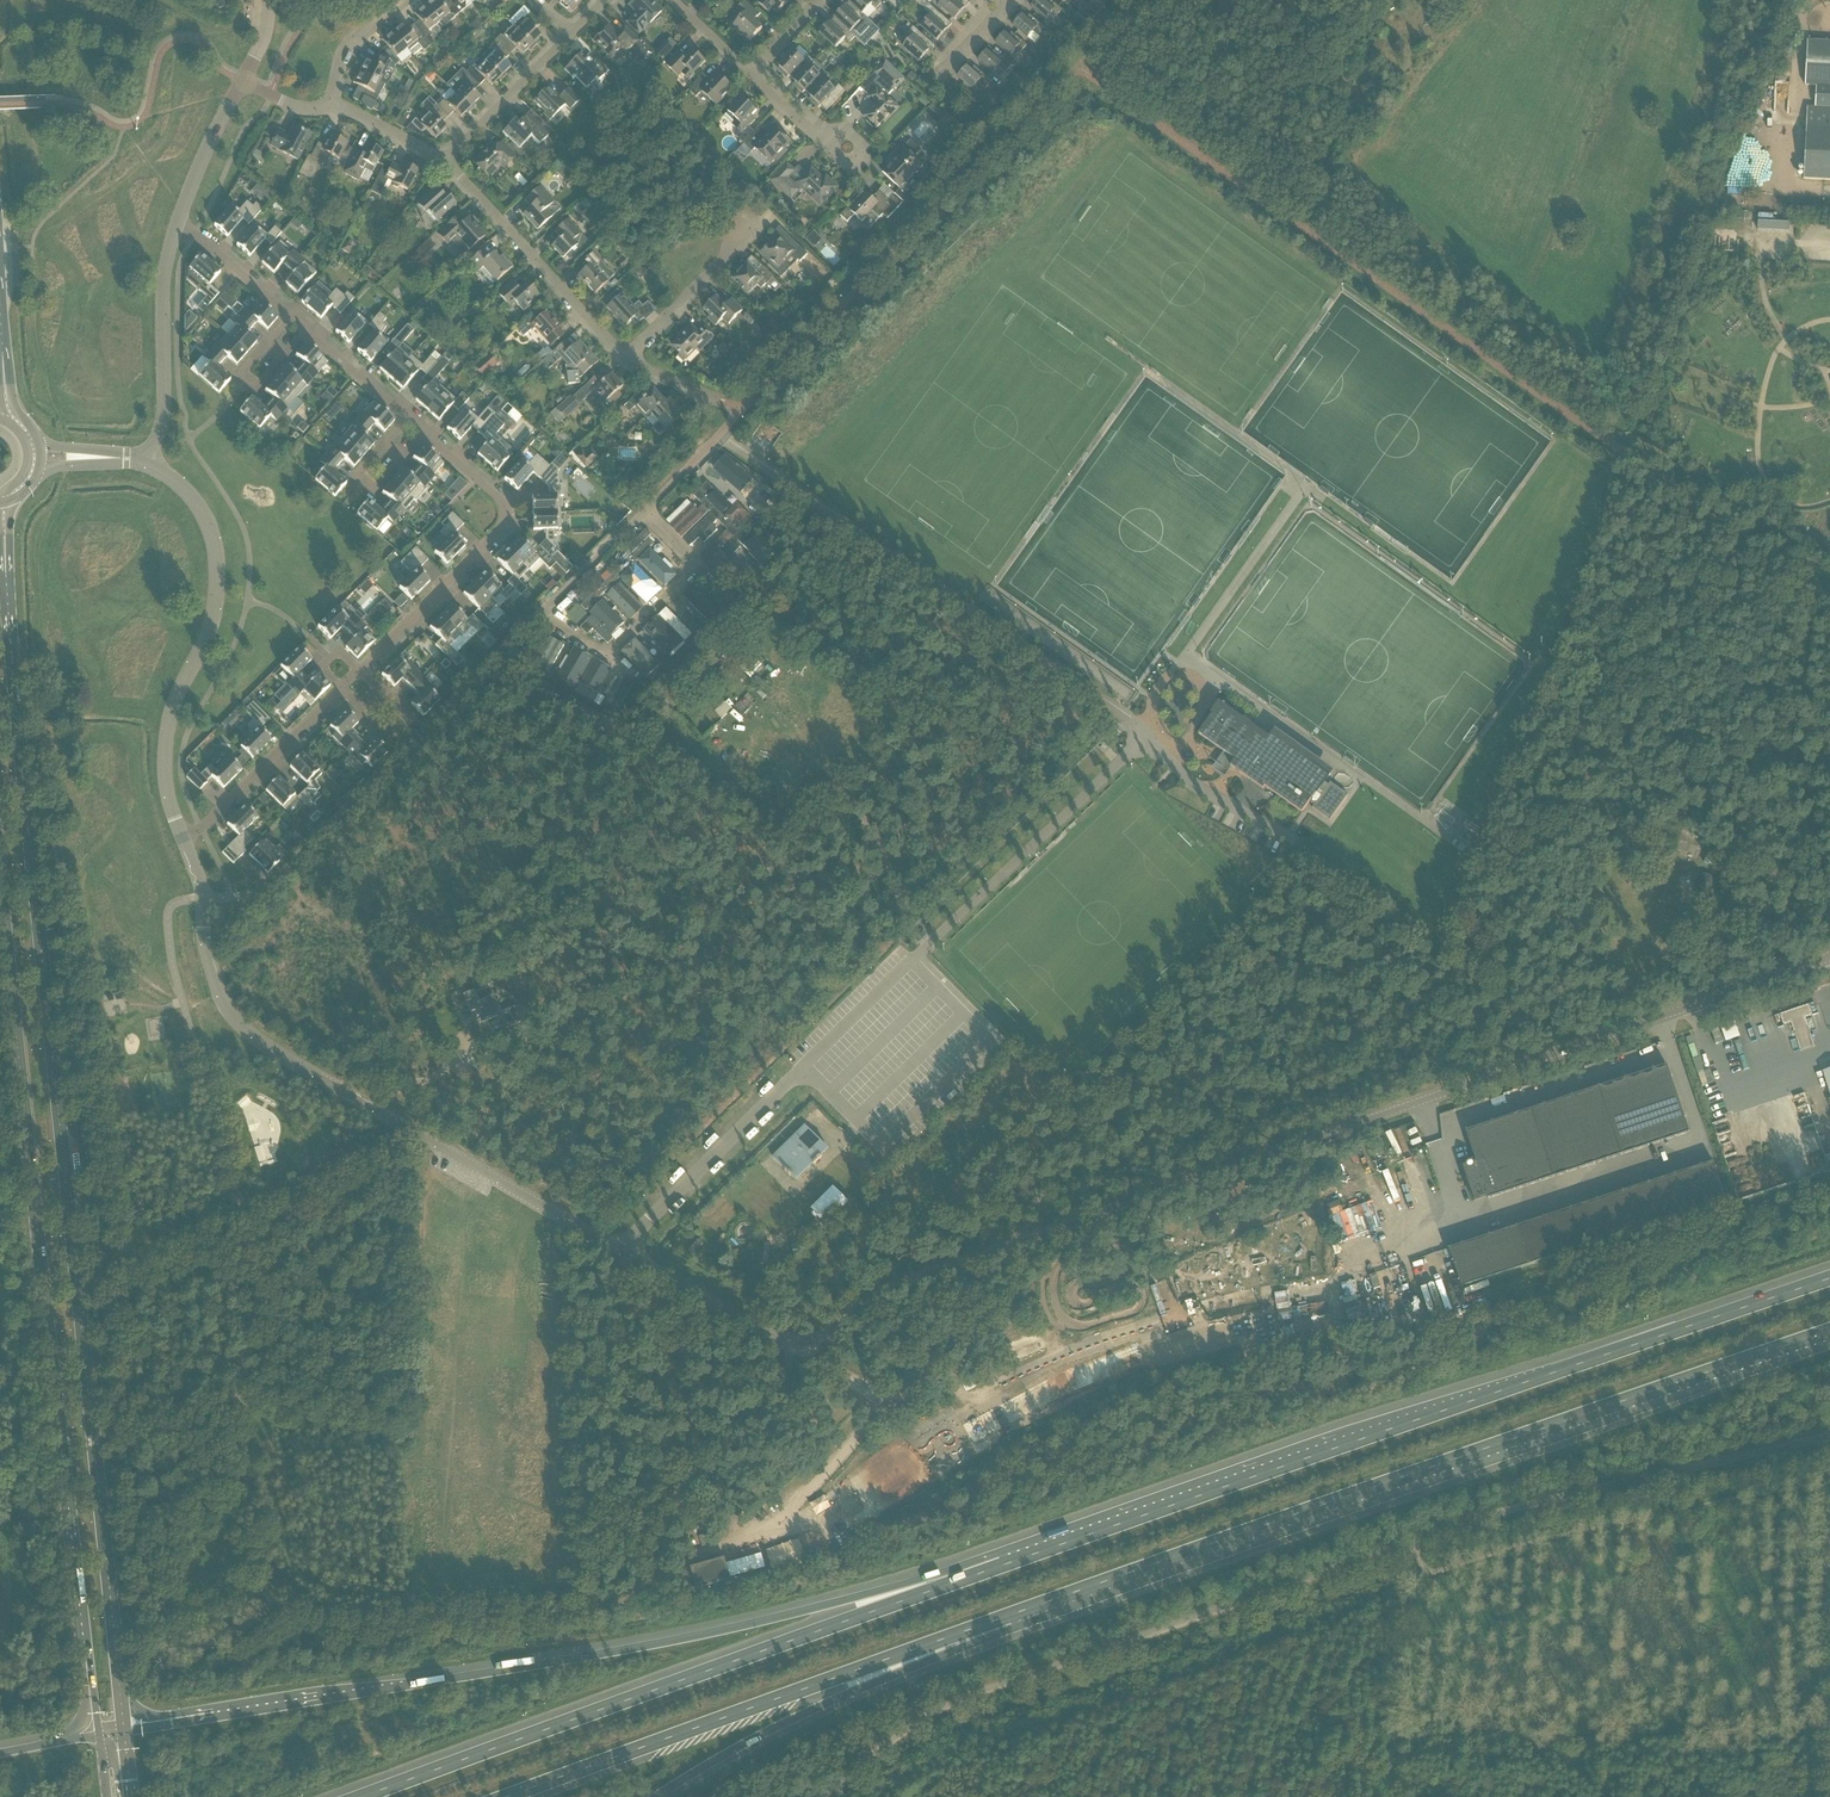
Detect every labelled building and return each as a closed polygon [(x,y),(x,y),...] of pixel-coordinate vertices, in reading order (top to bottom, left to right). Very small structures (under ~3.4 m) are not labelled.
[(217,9),(225,6),(223,0),(220,0),(214,2),(217,9)] [(438,0),(430,0),(424,5),(439,23),(442,27),(458,14),(448,1),(442,6),(438,0)] [(448,1),(458,14),(464,9),(464,2),(466,0),(449,0),(448,1)] [(560,1),(572,12),(583,0),(561,0),(561,1),(560,0),(560,1)] [(648,0),(633,0),(628,5),(635,13),(633,15),(626,22),(638,34),(648,24),(648,25),(662,11),(651,0),(648,0)] [(789,0),(760,0),(758,3),(768,12),(772,8),(777,13),(789,0)] [(849,2),(862,14),(872,4),(876,9),(882,3),(879,0),(847,0),(849,2)] [(949,32),(947,30),(952,24),(925,0),(912,0),(930,16),(921,26),(925,30),(922,34),(931,42),(935,38),(937,41),(941,36),(943,38),(949,32)] [(967,11),(964,9),(970,3),(966,0),(944,0),(939,5),(955,20),(959,15),(961,17),(967,11)] [(1051,0),(1044,0),(1043,0),(1037,0),(1031,7),(1046,20),(1051,14),(1055,18),(1062,10),(1051,0)] [(1107,3),(1103,0),(1089,0),(1101,10),(1107,3)] [(750,41),(762,29),(754,20),(759,15),(750,6),(745,1),(736,10),(743,16),(732,28),(742,37),(743,35),(750,41)] [(849,2),(844,7),(842,5),(836,12),(838,14),(835,18),(850,32),(851,32),(855,37),(865,46),(866,45),(863,43),(871,35),(872,36),(878,29),(880,31),(880,30),(862,14),(849,2)] [(426,40),(432,35),(429,31),(439,23),(424,5),(414,13),(421,23),(416,27),(426,40)] [(530,13),(523,19),(514,28),(517,31),(534,47),(538,43),(536,41),(541,36),(535,30),(541,23),(530,13)] [(1083,29),(1084,28),(1089,22),(1078,13),(1072,19),(1083,29)] [(1044,28),(1029,15),(1026,18),(1022,15),(1013,25),(1034,43),(1039,37),(1037,36),(1044,28)] [(850,32),(835,18),(830,23),(827,21),(821,27),(824,29),(820,33),(835,48),(845,38),(849,43),(855,37),(851,32),(850,32)] [(402,22),(392,31),(412,55),(413,56),(421,49),(423,51),(431,45),(426,40),(416,27),(410,32),(402,22)] [(474,31),(474,32),(477,35),(478,34),(481,34),(485,31),(480,26),(474,31)] [(640,39),(638,41),(633,36),(624,28),(617,35),(608,26),(593,41),(602,49),(611,59),(619,51),(624,56),(631,49),(634,53),(633,56),(643,61),(644,59),(648,53),(652,55),(654,53),(640,39)] [(925,59),(931,53),(929,51),(934,45),(931,42),(922,34),(913,26),(907,33),(912,37),(903,47),(910,54),(919,61),(923,57),(925,59)] [(534,47),(517,31),(514,28),(505,37),(502,37),(498,32),(492,37),(499,44),(510,55),(516,48),(522,55),(528,49),(530,51),(534,47)] [(389,49),(381,56),(394,66),(400,62),(401,63),(412,55),(392,31),(381,40),(387,46),(389,49)] [(1027,46),(1012,32),(1009,36),(1005,33),(996,43),(1010,55),(1015,50),(1020,53),(1027,46)] [(1805,86),(1816,86),(1815,107),(1829,108),(1829,42),(1807,41),(1805,86)] [(666,42),(656,53),(658,55),(663,60),(673,49),(666,42)] [(1060,52),(1065,47),(1060,42),(1054,47),(1060,52)] [(481,57),(503,79),(507,75),(505,73),(510,67),(504,61),(510,55),(499,44),(492,50),(490,49),(481,57)] [(445,49),(439,53),(444,58),(449,54),(445,49)] [(705,62),(692,49),(683,58),(678,53),(669,62),(666,65),(679,77),(682,74),(689,81),(695,75),(694,74),(697,70),(705,62)] [(991,54),(987,50),(978,60),(993,73),(998,67),(1005,74),(1012,66),(994,50),(991,54)] [(804,60),(794,51),(779,66),(783,70),(781,72),(787,78),(789,76),(795,81),(809,66),(810,66),(814,61),(808,55),(804,60)] [(586,59),(581,53),(564,70),(572,78),(571,79),(573,80),(576,78),(586,88),(595,80),(599,84),(611,72),(605,67),(597,58),(592,63),(587,58),(586,59)] [(1005,54),(1002,57),(1012,66),(1013,67),(1016,64),(1005,54)] [(448,55),(444,60),(448,64),(452,59),(448,55)] [(363,63),(359,71),(385,84),(387,86),(393,74),(391,73),(394,66),(381,56),(377,64),(377,65),(367,60),(366,59),(363,63)] [(466,73),(479,86),(485,80),(491,86),(497,80),(499,83),(503,79),(481,57),(466,73)] [(876,70),(860,88),(867,95),(869,96),(867,98),(869,100),(876,106),(873,109),(871,108),(863,117),(867,120),(866,121),(873,127),(874,126),(876,129),(883,121),(885,122),(895,111),(898,108),(891,101),(887,97),(893,91),(905,80),(895,71),(885,61),(883,63),(879,68),(876,70)] [(1043,61),(1039,66),(1043,69),(1047,64),(1043,61)] [(819,75),(810,66),(809,66),(795,81),(799,85),(796,87),(803,93),(805,91),(810,96),(825,80),(825,81),(830,76),(823,70),(819,75)] [(992,82),(974,66),(971,70),(967,66),(958,76),(973,89),(978,83),(985,90),(992,82)] [(452,91),(455,94),(455,93),(472,110),(476,106),(474,104),(479,98),(473,92),(476,88),(479,86),(466,73),(462,69),(456,75),(462,81),(452,91)] [(733,88),(723,78),(725,76),(718,69),(708,79),(703,74),(694,84),(696,85),(690,92),(696,97),(702,91),(716,105),(725,97),(733,88)] [(385,84),(359,71),(353,83),(357,85),(358,86),(352,98),(361,103),(360,104),(371,111),(371,110),(372,109),(378,112),(381,106),(375,103),(378,96),(385,84)] [(913,83),(918,77),(912,72),(907,78),(913,83)] [(835,90),(825,81),(825,80),(810,96),(814,100),(812,102),(818,108),(820,106),(826,111),(834,102),(845,91),(839,85),(835,90)] [(1012,100),(1019,93),(1006,83),(1000,90),(1012,100)] [(631,100),(637,95),(637,94),(628,85),(624,89),(629,94),(627,96),(631,100)] [(559,98),(548,87),(534,101),(545,112),(543,113),(550,120),(565,105),(570,110),(579,101),(567,89),(559,98)] [(472,110),(455,93),(455,94),(447,102),(444,100),(437,106),(444,113),(448,117),(454,111),(461,117),(466,112),(468,114),(472,110)] [(415,119),(411,123),(421,133),(425,129),(435,139),(446,128),(441,124),(448,117),(444,113),(437,106),(429,97),(421,106),(429,113),(419,123),(415,119)] [(743,143),(748,137),(754,131),(749,126),(755,120),(751,116),(756,111),(742,97),(728,112),(724,117),(732,124),(740,132),(736,136),(743,143)] [(933,103),(925,112),(930,117),(938,125),(947,116),(938,108),(933,103)] [(994,119),(1001,111),(996,106),(989,114),(994,119)] [(1803,179),(1829,180),(1829,108),(1815,107),(1807,107),(1803,179)] [(558,136),(531,110),(517,123),(514,120),(502,133),(519,149),(530,137),(539,145),(547,137),(552,142),(558,136)] [(399,118),(396,124),(403,128),(406,121),(399,118)] [(411,123),(405,129),(418,136),(421,133),(411,123)] [(306,145),(311,134),(294,125),(290,134),(289,136),(278,130),(276,134),(270,145),(280,150),(281,151),(280,152),(297,161),(306,145)] [(748,137),(743,143),(752,152),(756,148),(770,161),(774,157),(777,161),(787,150),(784,147),(789,141),(774,128),(768,135),(759,126),(757,128),(754,131),(748,137)] [(308,156),(299,172),(310,178),(314,177),(321,163),(325,165),(331,155),(339,160),(342,155),(349,159),(354,150),(346,146),(347,144),(348,143),(331,134),(329,139),(325,146),(318,143),(310,157),(308,156)] [(703,141),(703,137),(700,134),(695,139),(700,144),(703,141)] [(924,166),(914,157),(921,150),(910,140),(903,147),(905,149),(896,159),(895,158),(881,171),(900,188),(895,194),(903,202),(909,196),(906,193),(916,182),(912,178),(924,166)] [(516,156),(502,142),(501,143),(496,148),(491,143),(485,148),(486,149),(473,162),(488,177),(501,165),(504,168),(516,156)] [(347,165),(343,173),(358,181),(362,173),(364,170),(372,174),(375,168),(377,162),(383,152),(367,143),(361,154),(354,151),(349,161),(347,165)] [(258,164),(263,153),(256,150),(251,161),(258,164)] [(381,170),(370,191),(379,196),(388,179),(392,182),(392,183),(393,186),(397,188),(399,186),(407,191),(412,181),(418,170),(402,162),(399,168),(392,164),(387,173),(381,170)] [(793,171),(786,165),(771,181),(791,199),(802,188),(820,206),(837,188),(829,180),(826,182),(811,169),(806,174),(798,166),(793,171)] [(561,166),(555,172),(565,182),(571,177),(561,166)] [(533,174),(530,177),(530,183),(533,186),(539,180),(533,174)] [(745,197),(751,191),(743,182),(737,188),(745,197)] [(769,184),(764,189),(768,193),(773,188),(769,184)] [(902,204),(893,195),(895,194),(885,185),(875,196),(877,198),(875,200),(867,192),(863,197),(860,195),(840,216),(847,222),(854,215),(862,222),(872,211),(879,218),(883,215),(887,219),(902,204)] [(427,195),(417,204),(418,205),(426,214),(421,218),(428,231),(441,224),(439,219),(447,212),(456,204),(447,194),(444,196),(436,187),(427,195)] [(537,230),(546,222),(560,209),(550,198),(540,187),(534,192),(525,200),(526,201),(531,207),(525,212),(523,214),(527,218),(537,230)] [(265,192),(259,198),(266,205),(272,199),(265,192)] [(585,199),(580,203),(585,210),(590,206),(585,199)] [(253,207),(247,201),(239,210),(232,205),(214,226),(227,237),(243,219),(249,225),(263,209),(256,203),(253,207)] [(446,227),(437,234),(447,245),(452,242),(463,255),(470,249),(476,244),(485,236),(469,218),(465,221),(464,222),(458,215),(449,223),(446,227)] [(295,217),(289,224),(297,230),(302,224),(295,217)] [(571,258),(576,254),(582,249),(588,243),(580,234),(567,220),(564,223),(555,231),(561,238),(551,246),(563,258),(567,254),(571,258)] [(1758,221),(1757,230),(1789,232),(1790,223),(1758,221)] [(236,245),(249,257),(265,239),(271,245),(281,233),(275,227),(267,235),(255,224),(236,245)] [(814,231),(807,239),(816,247),(824,239),(814,231)] [(612,234),(612,238),(614,240),(616,241),(618,241),(620,238),(620,236),(620,235),(618,232),(615,232),(612,234)] [(783,262),(792,253),(800,261),(807,254),(787,234),(781,239),(777,234),(771,241),(769,239),(767,239),(765,241),(765,244),(766,245),(760,252),(771,262),(769,265),(781,277),(790,268),(783,262)] [(429,240),(425,243),(431,250),(435,246),(429,240)] [(274,273),(282,264),(288,269),(298,257),(280,241),(262,263),(274,273)] [(345,243),(342,250),(348,253),(351,249),(350,245),(345,243)] [(474,257),(470,261),(476,268),(480,265),(483,268),(477,273),(490,287),(495,282),(504,275),(513,267),(504,258),(500,261),(493,253),(489,256),(482,249),(474,257)] [(612,287),(608,282),(613,277),(592,253),(581,262),(586,267),(578,275),(594,294),(602,287),(607,293),(612,287)] [(200,256),(189,268),(205,282),(198,290),(206,297),(202,302),(208,306),(219,293),(209,285),(220,273),(201,255),(200,256)] [(286,283),(285,283),(297,294),(316,273),(304,263),(305,262),(298,257),(288,269),(294,274),(286,283)] [(732,276),(728,280),(736,288),(739,286),(748,294),(757,285),(759,287),(763,287),(773,277),(770,274),(762,266),(757,271),(749,263),(748,264),(735,278),(732,276)] [(637,267),(632,271),(637,276),(642,272),(643,271),(638,266),(637,267)] [(366,278),(370,274),(365,269),(361,273),(366,278)] [(832,289),(837,284),(832,279),(827,284),(832,289)] [(519,290),(511,281),(502,289),(497,293),(507,304),(512,299),(523,312),(524,311),(533,303),(532,301),(538,295),(527,283),(519,290)] [(443,293),(449,288),(445,282),(438,288),(443,293)] [(340,314),(354,299),(347,292),(344,296),(336,289),(326,301),(312,289),(301,302),(314,314),(321,319),(332,306),(333,308),(340,314)] [(621,295),(617,290),(609,297),(613,302),(606,308),(623,326),(634,317),(639,322),(648,313),(640,304),(638,302),(633,307),(622,294),(621,295)] [(225,292),(219,299),(228,306),(231,309),(237,302),(225,292)] [(725,305),(717,296),(704,309),(711,316),(708,319),(715,326),(723,319),(729,324),(743,310),(740,307),(732,299),(725,305)] [(219,299),(215,304),(223,312),(228,306),(219,299)] [(277,318),(256,300),(246,311),(240,317),(252,328),(257,322),(266,330),(267,330),(277,318)] [(474,317),(484,308),(481,305),(471,314),(474,317)] [(184,316),(184,333),(197,318),(189,311),(184,316)] [(367,322),(354,311),(342,324),(335,332),(348,343),(367,322)] [(540,317),(535,312),(517,328),(523,336),(535,325),(552,345),(553,344),(562,336),(557,329),(559,327),(549,316),(547,318),(543,314),(540,317)] [(748,312),(744,317),(751,324),(756,319),(748,312)] [(375,330),(357,351),(370,362),(388,341),(381,335),(386,327),(382,323),(386,319),(379,313),(369,325),(370,326),(375,330)] [(251,329),(252,328),(240,317),(235,324),(237,325),(227,336),(226,335),(225,335),(247,353),(257,342),(256,341),(247,333),(251,329)] [(770,330),(778,323),(772,318),(765,325),(770,330)] [(698,332),(689,323),(677,336),(679,338),(671,345),(680,353),(678,356),(684,362),(697,349),(699,352),(714,337),(703,326),(698,332)] [(407,325),(393,341),(399,347),(414,330),(407,325)] [(236,365),(247,353),(225,335),(216,346),(215,346),(210,352),(222,363),(227,357),(236,365)] [(721,348),(725,344),(719,338),(714,342),(721,348)] [(380,368),(379,369),(392,379),(412,357),(411,356),(408,358),(397,349),(399,347),(393,341),(383,352),(389,357),(382,365),(380,368)] [(546,358),(541,362),(548,369),(561,358),(567,364),(565,365),(566,372),(567,384),(580,383),(579,378),(582,376),(585,373),(589,370),(598,362),(590,354),(592,352),(588,348),(586,350),(579,341),(571,348),(564,341),(556,349),(554,350),(552,353),(546,358)] [(296,356),(305,364),(300,370),(312,380),(318,374),(317,373),(328,362),(306,343),(296,356)] [(543,350),(541,352),(546,358),(552,353),(547,348),(544,351),(543,350)] [(216,368),(221,363),(209,352),(204,359),(210,364),(198,377),(212,389),(211,388),(212,388),(219,393),(230,380),(216,368)] [(485,379),(490,374),(488,372),(497,364),(488,354),(474,367),(485,379)] [(403,389),(406,385),(420,370),(426,375),(437,363),(430,357),(422,366),(412,357),(392,379),(403,389)] [(296,397),(306,386),(307,387),(312,380),(300,370),(295,376),(286,368),(286,367),(275,379),(296,397)] [(426,375),(423,379),(429,385),(433,380),(437,375),(431,370),(426,375)] [(597,374),(572,398),(570,396),(555,410),(560,414),(565,420),(568,417),(569,418),(580,407),(578,405),(586,398),(585,397),(592,392),(593,390),(600,398),(597,400),(602,405),(605,409),(612,403),(621,395),(617,391),(622,386),(616,379),(613,381),(608,376),(603,381),(597,374)] [(287,409),(287,408),(296,397),(275,379),(265,391),(268,394),(275,399),(270,405),(282,415),(287,409)] [(415,400),(427,410),(445,390),(433,380),(429,385),(416,400),(416,399),(415,400)] [(329,388),(326,392),(333,399),(337,394),(329,388)] [(456,400),(445,390),(427,410),(439,421),(439,420),(451,406),(457,411),(457,412),(469,399),(461,393),(456,400)] [(662,402),(652,390),(644,398),(639,392),(623,407),(628,413),(635,406),(645,418),(668,397),(662,402)] [(673,414),(678,409),(668,397),(645,418),(650,413),(658,422),(651,428),(659,436),(678,419),(673,414)] [(251,399),(240,412),(246,417),(246,418),(245,417),(244,418),(258,430),(264,435),(276,422),(282,415),(270,405),(265,411),(251,399)] [(363,413),(358,419),(370,430),(374,424),(383,432),(384,433),(395,420),(373,402),(363,413)] [(502,411),(518,421),(522,415),(506,405),(502,411)] [(478,419),(477,419),(465,408),(446,429),(460,441),(477,420),(478,419)] [(477,420),(483,425),(484,425),(493,415),(494,414),(487,408),(477,419),(478,419),(477,420)] [(560,414),(555,410),(555,409),(550,414),(554,419),(560,414)] [(483,425),(477,432),(488,442),(477,454),(480,457),(483,460),(497,472),(508,459),(494,446),(501,439),(496,435),(504,425),(493,415),(484,425),(483,425)] [(352,426),(342,437),(364,456),(374,444),(373,443),(373,444),(364,436),(370,430),(358,419),(352,426)] [(301,422),(296,428),(303,434),(308,428),(301,422)] [(668,434),(655,445),(660,450),(670,441),(672,439),(668,434)] [(333,448),(332,448),(326,455),(338,466),(344,459),(353,467),(353,468),(364,456),(342,437),(333,448)] [(585,445),(589,441),(586,437),(579,444),(581,446),(584,443),(585,445)] [(434,475),(444,463),(424,446),(413,458),(413,459),(413,458),(422,466),(417,472),(429,483),(435,476),(434,475)] [(556,446),(552,450),(553,455),(557,458),(562,452),(556,446)] [(522,458),(504,479),(517,491),(533,473),(539,478),(549,466),(537,455),(528,447),(520,456),(522,458)] [(598,457),(590,449),(585,454),(581,451),(575,456),(585,469),(598,457)] [(549,466),(539,478),(546,485),(557,472),(559,470),(569,458),(562,452),(557,458),(552,463),(549,466)] [(335,497),(346,484),(332,472),(338,466),(326,455),(320,462),(326,467),(315,480),(335,497)] [(758,485),(745,473),(745,472),(737,465),(736,466),(726,457),(715,470),(747,498),(758,485)] [(403,469),(393,481),(412,498),(414,499),(414,500),(416,501),(426,490),(424,489),(429,483),(417,472),(412,478),(403,470),(404,470),(403,469)] [(550,496),(532,497),(532,513),(560,512),(560,495),(563,495),(562,484),(559,484),(558,474),(557,472),(546,485),(549,488),(550,496)] [(459,478),(444,495),(445,497),(451,502),(467,485),(459,478)] [(698,490),(707,498),(716,489),(707,480),(698,490)] [(382,493),(383,494),(383,493),(392,501),(387,507),(399,518),(404,511),(414,499),(412,498),(393,481),(382,493)] [(723,513),(732,504),(716,489),(707,498),(723,513)] [(693,495),(710,512),(715,507),(698,490),(693,495)] [(375,533),(387,519),(393,524),(399,518),(387,507),(382,513),(368,501),(357,514),(363,520),(362,520),(361,521),(375,533)] [(682,540),(710,512),(699,501),(671,527),(682,540)] [(737,502),(723,515),(738,530),(746,523),(752,517),(737,502)] [(732,525),(715,507),(710,512),(727,530),(732,525)] [(441,511),(437,508),(434,508),(430,512),(436,517),(441,511)] [(532,513),(533,530),(545,530),(545,540),(539,546),(551,558),(557,552),(554,549),(554,536),(556,536),(556,530),(561,529),(560,512),(532,513)] [(710,512),(682,540),(689,546),(699,537),(713,523),(717,520),(710,512)] [(447,540),(434,552),(446,565),(465,546),(453,534),(457,531),(463,524),(452,513),(446,519),(441,524),(444,528),(440,532),(447,540)] [(757,522),(752,517),(746,523),(751,528),(757,522)] [(718,529),(713,523),(699,537),(704,542),(718,529)] [(743,546),(749,541),(732,525),(727,530),(743,546)] [(723,552),(736,539),(727,530),(699,556),(709,566),(723,552)] [(758,533),(744,547),(764,566),(777,553),(758,533)] [(519,538),(508,549),(528,570),(539,559),(549,569),(551,568),(554,571),(559,566),(556,563),(551,558),(539,546),(533,552),(519,538)] [(654,544),(649,539),(632,556),(637,561),(654,544)] [(736,539),(723,552),(730,559),(743,546),(736,539)] [(430,581),(418,570),(422,566),(428,560),(416,547),(400,562),(412,574),(399,588),(411,600),(430,581)] [(497,561),(509,572),(513,576),(507,582),(509,584),(510,584),(521,595),(525,591),(527,589),(518,580),(528,570),(508,549),(496,560),(497,561)] [(654,550),(640,562),(664,588),(678,574),(654,550)] [(620,577),(637,561),(632,556),(615,572),(620,577)] [(661,589),(636,564),(622,578),(647,603),(661,589)] [(769,579),(760,570),(748,582),(756,591),(769,579)] [(509,584),(503,590),(486,572),(485,572),(474,583),(489,599),(493,602),(499,595),(507,601),(510,598),(514,602),(521,595),(510,584),(509,584)] [(615,572),(598,589),(603,594),(620,577),(615,572)] [(368,577),(358,587),(365,594),(375,584),(368,577)] [(583,582),(573,592),(578,598),(583,603),(598,589),(599,587),(594,582),(589,587),(583,582)] [(474,583),(463,594),(463,595),(464,594),(479,609),(485,616),(496,605),(493,602),(489,599),(474,583)] [(684,597),(706,622),(719,608),(696,585),(684,597)] [(586,610),(603,594),(598,589),(583,603),(581,605),(586,610)] [(525,591),(521,595),(526,599),(530,595),(525,591)] [(639,613),(618,593),(610,601),(630,622),(639,613)] [(407,601),(402,595),(394,603),(400,608),(407,601)] [(384,599),(379,603),(387,611),(392,607),(384,599)] [(627,625),(606,603),(592,615),(613,638),(627,625)] [(577,604),(567,614),(577,624),(587,614),(577,604)] [(452,606),(452,605),(440,617),(461,637),(471,627),(477,632),(484,626),(472,615),(467,621),(452,606)] [(689,625),(670,605),(660,616),(679,635),(689,625)] [(724,606),(702,627),(707,632),(729,611),(724,606)] [(336,608),(317,627),(330,639),(343,626),(343,627),(349,632),(349,633),(360,622),(360,621),(353,615),(348,620),(336,608)] [(613,638),(592,615),(587,620),(608,643),(613,638)] [(429,628),(430,628),(441,639),(448,646),(448,647),(449,646),(459,636),(461,638),(461,637),(440,617),(429,628)] [(593,628),(586,621),(580,627),(587,634),(593,628)] [(360,622),(349,633),(355,638),(350,643),(346,647),(345,647),(357,659),(375,641),(365,630),(366,628),(360,622)] [(498,627),(493,632),(498,638),(504,632),(498,627)] [(702,627),(685,643),(690,649),(707,632),(702,627)] [(662,637),(677,651),(684,644),(669,630),(662,637)] [(421,635),(416,640),(419,643),(424,638),(421,635)] [(554,638),(543,658),(556,665),(568,645),(554,638)] [(441,639),(435,645),(442,652),(457,666),(463,660),(449,646),(448,647),(448,646),(441,639)] [(646,679),(663,663),(638,639),(621,655),(646,679)] [(685,643),(669,660),(674,665),(690,649),(685,643)] [(575,647),(558,677),(576,687),(593,658),(575,647)] [(281,668),(274,675),(284,686),(287,684),(292,690),(304,678),(298,673),(311,660),(299,648),(293,654),(292,654),(293,653),(292,653),(279,666),(281,668)] [(411,687),(422,676),(407,662),(411,658),(405,651),(381,675),(394,687),(402,679),(411,687)] [(669,660),(651,677),(656,682),(674,665),(669,660)] [(596,661),(583,685),(599,694),(612,670),(596,661)] [(457,671),(451,665),(444,671),(451,678),(457,671)] [(533,667),(529,673),(550,686),(553,679),(533,667)] [(293,690),(276,707),(282,713),(299,696),(299,695),(310,706),(319,697),(330,686),(318,675),(312,681),(309,684),(304,678),(292,690),(293,690)] [(620,675),(604,704),(615,711),(632,682),(620,675)] [(433,694),(437,691),(422,676),(411,687),(419,696),(411,704),(423,716),(439,700),(433,694)] [(651,677),(644,684),(649,689),(656,682),(651,677)] [(574,691),(553,679),(550,686),(571,697),(574,691)] [(553,690),(550,696),(556,700),(560,694),(553,690)] [(574,691),(571,697),(591,709),(595,703),(574,691)] [(556,700),(550,696),(543,707),(550,711),(556,700)] [(248,697),(240,706),(242,708),(244,710),(253,702),(248,697)] [(1253,722),(1253,721),(1223,699),(1198,734),(1230,756),(1225,762),(1230,766),(1263,789),(1265,787),(1302,813),(1309,802),(1314,805),(1312,808),(1330,820),(1348,795),(1330,782),(1328,785),(1324,782),(1332,770),(1332,769),(1331,770),(1277,731),(1277,730),(1276,730),(1268,742),(1263,739),(1266,735),(1250,724),(1252,721),(1253,722)] [(270,700),(265,705),(270,711),(276,706),(270,700)] [(244,710),(244,711),(253,719),(248,725),(255,732),(240,747),(253,759),(271,741),(259,729),(261,727),(269,719),(253,702),(244,710)] [(615,715),(595,703),(591,709),(611,721),(615,715)] [(332,736),(347,751),(358,740),(350,731),(358,723),(346,710),(330,727),(336,733),(332,736)] [(367,748),(358,740),(347,751),(362,766),(365,762),(371,768),(388,752),(375,740),(367,748)] [(303,791),(314,803),(321,796),(316,792),(320,788),(315,781),(322,774),(302,754),(289,766),(309,786),(303,791)] [(186,761),(185,768),(190,773),(186,777),(200,790),(201,789),(207,782),(206,782),(208,780),(211,777),(212,777),(223,788),(242,770),(229,758),(217,770),(216,771),(212,767),(210,765),(200,775),(194,769),(186,761)] [(337,786),(345,778),(333,765),(325,773),(337,786)] [(308,809),(314,803),(303,791),(297,797),(278,778),(266,790),(285,810),(297,798),(308,809)] [(345,780),(338,786),(339,786),(343,791),(350,785),(345,780)] [(263,793),(257,799),(263,804),(269,799),(263,793)] [(245,806),(227,824),(238,836),(235,840),(228,846),(240,857),(246,851),(243,848),(253,839),(245,831),(258,818),(245,806)] [(261,843),(249,855),(253,859),(267,873),(280,861),(287,854),(278,846),(276,848),(266,839),(262,843),(261,843)] [(233,864),(240,857),(228,846),(222,853),(233,864)] [(1673,899),(1695,895),(1691,875),(1679,878),(1680,887),(1671,889),(1673,899)] [(1704,896),(1710,895),(1714,891),(1716,886),(1714,881),(1711,876),(1705,875),(1700,876),(1696,879),(1694,885),(1695,890),(1699,895),(1704,896)] [(470,1011),(477,1008),(481,1018),(483,1017),(486,1018),(487,1020),(497,1016),(502,1017),(506,1028),(521,1022),(514,1007),(504,1012),(500,1010),(495,1000),(493,1000),(490,999),(489,997),(480,1002),(477,995),(467,999),(466,1000),(470,1011)] [(1784,1023),(1791,1021),(1802,1050),(1815,1045),(1805,1017),(1812,1014),(1808,1003),(1780,1013),(1784,1023)] [(511,1056),(499,1063),(502,1069),(515,1063),(511,1056)] [(1466,1165),(1463,1166),(1474,1199),(1474,1200),(1479,1199),(1487,1196),(1488,1198),(1488,1199),(1508,1192),(1621,1155),(1689,1132),(1675,1087),(1667,1065),(1644,1072),(1621,1080),(1599,1087),(1553,1102),(1544,1105),(1466,1131),(1476,1161),(1476,1162),(1474,1163),(1473,1161),(1472,1160),(1471,1160),(1469,1160),(1468,1160),(1467,1161),(1466,1162),(1466,1164),(1466,1165)] [(773,1157),(785,1170),(785,1171),(790,1176),(790,1175),(796,1181),(813,1164),(814,1164),(817,1162),(816,1161),(819,1158),(820,1159),(822,1157),(821,1156),(828,1149),(805,1125),(773,1157)] [(1422,1128),(1330,1158),(1338,1180),(1429,1150),(1422,1128)] [(272,1158),(267,1144),(255,1148),(259,1162),(272,1158)] [(717,1175),(727,1163),(722,1158),(712,1170),(717,1175)] [(1517,1226),(1449,1249),(1462,1287),(1529,1265),(1597,1243),(1726,1200),(1714,1162),(1584,1204),(1517,1226)] [(1290,1257),(1215,1282),(1230,1327),(1380,1277),(1371,1249),(1452,1223),(1436,1173),(1366,1196),(1377,1228),(1290,1257)] [(1340,1196),(1190,1245),(1196,1262),(1346,1213),(1340,1196)] [(1448,1249),(1410,1262),(1423,1301),(1461,1287),(1448,1249)] [(1155,1286),(1157,1301),(1171,1299),(1169,1284),(1155,1286)] [(1399,1295),(1227,1356),(1233,1374),(1405,1314),(1399,1295)] [(1183,1301),(1183,1315),(1196,1315),(1196,1301),(1183,1301)] [(985,1367),(960,1379),(966,1392),(991,1379),(985,1367)] [(788,1544),(767,1548),(771,1570),(792,1566),(788,1544)] [(716,1560),(714,1556),(709,1557),(711,1562),(690,1567),(697,1590),(731,1580),(725,1558),(716,1560)]
